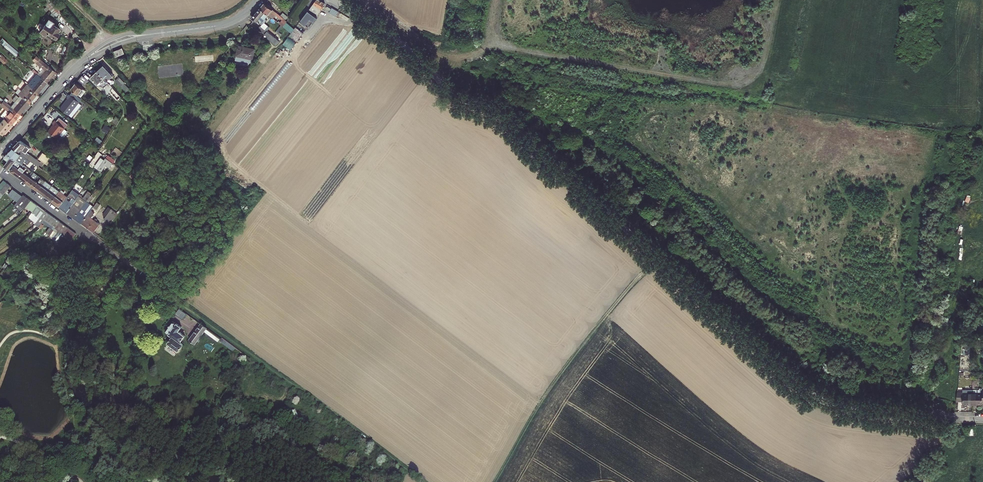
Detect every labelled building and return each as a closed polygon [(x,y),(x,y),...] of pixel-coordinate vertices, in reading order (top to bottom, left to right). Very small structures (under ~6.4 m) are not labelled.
[(319,0),(317,0),(309,10),(318,15),(324,4),(319,0)] [(62,10),(58,4),(51,10),(55,16),(62,10)] [(260,9),(269,16),(272,18),(277,13),(265,4),(260,9)] [(264,24),(269,16),(260,9),(253,19),(263,27),(264,24)] [(313,22),(317,18),(309,11),(301,22),(306,26),(310,20),(313,22)] [(281,16),(277,22),(279,24),(281,25),(285,20),(281,16)] [(53,22),(46,17),(43,23),(45,24),(39,32),(41,34),(42,33),(45,35),(47,32),(55,37),(58,32),(57,32),(59,28),(53,23),(53,22)] [(279,24),(271,35),(273,37),(281,25),(279,24)] [(296,27),(289,36),(296,42),(303,33),(296,27)] [(271,35),(261,28),(259,31),(270,40),(273,37),(271,35)] [(282,45),(290,51),(295,44),(288,38),(282,45)] [(0,42),(0,44),(17,56),(19,52),(2,39),(0,42)] [(257,56),(258,50),(255,50),(256,44),(244,43),(244,50),(241,50),(240,59),(248,60),(248,59),(254,59),(255,56),(257,56)] [(125,54),(123,48),(115,51),(116,56),(125,54)] [(57,73),(55,71),(39,58),(36,62),(46,70),(40,77),(46,81),(52,74),(55,76),(57,73)] [(97,71),(105,79),(111,73),(103,65),(97,71)] [(99,85),(105,79),(97,71),(91,77),(99,85)] [(28,84),(37,92),(46,81),(40,77),(36,73),(28,84)] [(85,84),(89,79),(83,74),(80,79),(85,84)] [(123,81),(117,74),(112,79),(118,85),(119,84),(125,91),(127,88),(121,82),(123,81)] [(37,92),(28,84),(27,83),(18,94),(21,96),(29,102),(37,92)] [(77,83),(72,89),(78,94),(83,88),(77,83)] [(119,94),(112,87),(110,89),(116,96),(119,94)] [(70,95),(69,94),(66,97),(68,99),(61,107),(69,114),(74,108),(77,110),(82,105),(79,102),(82,99),(73,91),(70,95)] [(20,113),(29,102),(21,96),(13,106),(20,113)] [(11,124),(20,113),(13,106),(6,101),(3,106),(8,110),(3,117),(5,119),(11,124)] [(49,130),(57,137),(68,124),(60,117),(57,121),(56,120),(53,123),(54,125),(49,130)] [(11,124),(5,119),(0,126),(0,133),(2,135),(11,124)] [(57,137),(49,130),(44,136),(52,143),(57,137)] [(32,162),(34,163),(36,159),(27,152),(30,148),(21,140),(14,148),(32,162)] [(32,162),(14,148),(9,152),(18,160),(20,161),(21,159),(24,161),(25,160),(30,164),(32,162)] [(9,152),(5,156),(9,160),(4,165),(10,170),(18,160),(9,152)] [(50,157),(42,152),(39,156),(44,161),(46,158),(48,159),(50,157)] [(112,172),(116,164),(104,159),(99,169),(106,172),(107,169),(112,172)] [(20,161),(18,160),(10,170),(19,176),(22,171),(26,166),(20,161)] [(22,171),(19,176),(26,182),(30,177),(22,171)] [(30,177),(26,182),(34,187),(41,178),(34,172),(30,177)] [(46,181),(41,178),(34,187),(38,191),(46,181)] [(46,181),(38,191),(44,195),(52,186),(46,181)] [(0,190),(0,192),(3,194),(11,186),(7,183),(1,190),(0,190)] [(52,186),(44,195),(51,201),(59,191),(52,186)] [(14,199),(18,193),(12,188),(8,194),(14,199)] [(59,191),(51,201),(59,207),(65,198),(66,197),(59,191)] [(18,201),(25,208),(26,206),(31,200),(23,194),(22,195),(18,201)] [(66,212),(72,203),(65,198),(59,207),(66,212)] [(31,200),(26,206),(32,211),(37,204),(31,200)] [(79,209),(72,203),(66,212),(73,217),(79,209)] [(45,210),(37,204),(32,211),(28,216),(33,220),(36,216),(39,218),(45,210)] [(81,224),(88,215),(79,209),(73,217),(81,224)] [(104,219),(109,223),(117,213),(111,209),(104,219)] [(44,220),(49,213),(45,210),(39,218),(35,223),(39,227),(44,220)] [(50,224),(55,218),(49,213),(44,220),(50,224)] [(88,215),(81,224),(93,232),(99,223),(88,215)] [(50,224),(55,228),(60,221),(55,218),(50,224)] [(55,228),(63,234),(67,227),(60,221),(55,228)] [(67,227),(63,234),(71,240),(76,234),(67,227)] [(179,308),(176,313),(183,319),(187,313),(179,308)] [(173,321),(165,331),(168,334),(169,335),(172,338),(168,343),(178,351),(183,345),(180,343),(185,336),(178,331),(182,327),(177,323),(176,324),(173,321)] [(220,338),(201,323),(188,340),(194,344),(203,333),(217,342),(220,338)] [(967,405),(971,405),(971,393),(971,389),(961,389),(961,391),(956,391),(955,401),(961,401),(961,403),(967,403),(967,405)] [(971,393),(971,405),(975,405),(975,404),(981,404),(981,401),(981,393),(971,393)]
